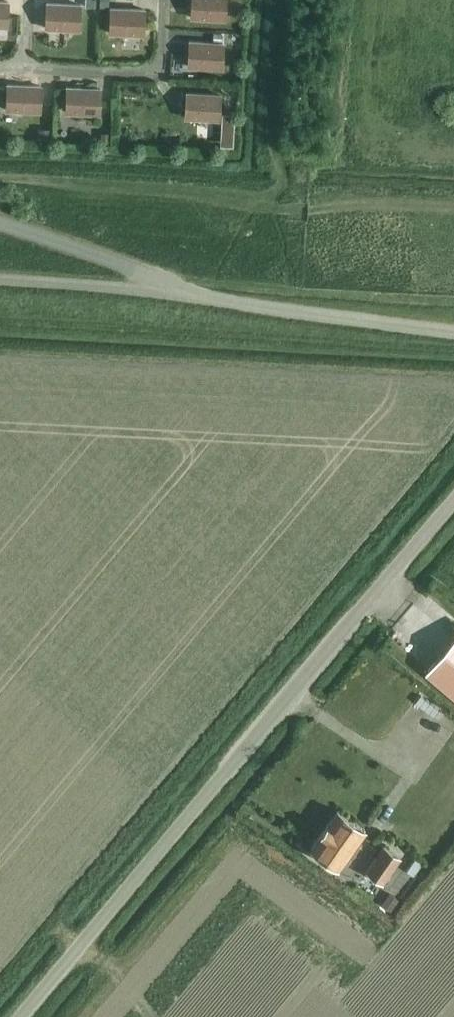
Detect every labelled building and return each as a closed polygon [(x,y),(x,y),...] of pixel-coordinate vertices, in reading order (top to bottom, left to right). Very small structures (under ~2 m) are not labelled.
[(94,8),(95,0),(85,0),(84,7),(94,8)] [(108,9),(109,0),(99,0),(99,8),(108,9)] [(224,20),(225,0),(191,0),(191,8),(200,9),(199,19),(224,20)] [(54,29),(79,30),(80,6),(46,4),(45,19),(55,19),(54,29)] [(109,34),(133,35),(134,25),(143,25),(144,11),(110,9),(109,34)] [(226,46),(236,47),(237,36),(227,35),(226,46)] [(223,44),(189,42),(188,57),(197,58),(197,68),(221,69),(223,44)] [(15,111),(39,112),(40,87),(6,86),(6,101),(15,101),(15,111)] [(74,113),(99,115),(100,90),(66,88),(65,103),(74,104),(74,113)] [(218,121),(220,96),(186,94),(185,109),(194,109),(193,119),(218,121)] [(221,131),(231,132),(231,121),(222,120),(221,131)] [(38,129),(37,139),(52,139),(52,130),(38,129)] [(100,134),(100,143),(109,143),(109,134),(100,134)] [(427,672),(453,695),(453,640),(427,672)] [(364,830),(336,810),(310,847),(338,867),(364,830)] [(399,858),(383,847),(366,871),(382,883),(399,858)] [(414,859),(405,872),(412,876),(421,864),(414,859)] [(390,893),(381,905),(390,912),(399,900),(390,893)]
